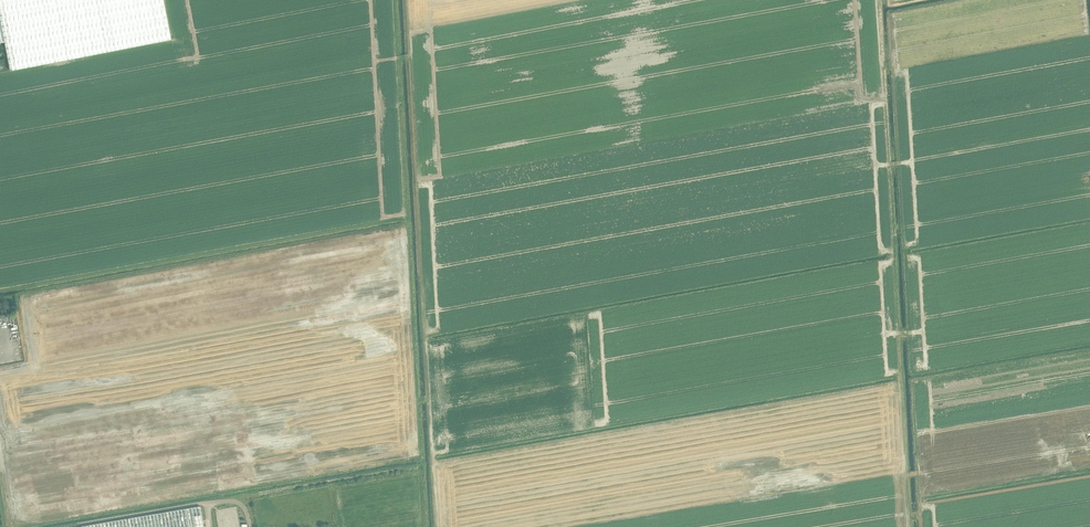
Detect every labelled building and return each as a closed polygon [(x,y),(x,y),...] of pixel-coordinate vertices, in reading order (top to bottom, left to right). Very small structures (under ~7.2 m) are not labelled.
[(4,41),(10,70),(171,38),(163,0),(0,0),(0,19),(4,41)] [(81,526),(203,526),(200,506),(81,526)]
